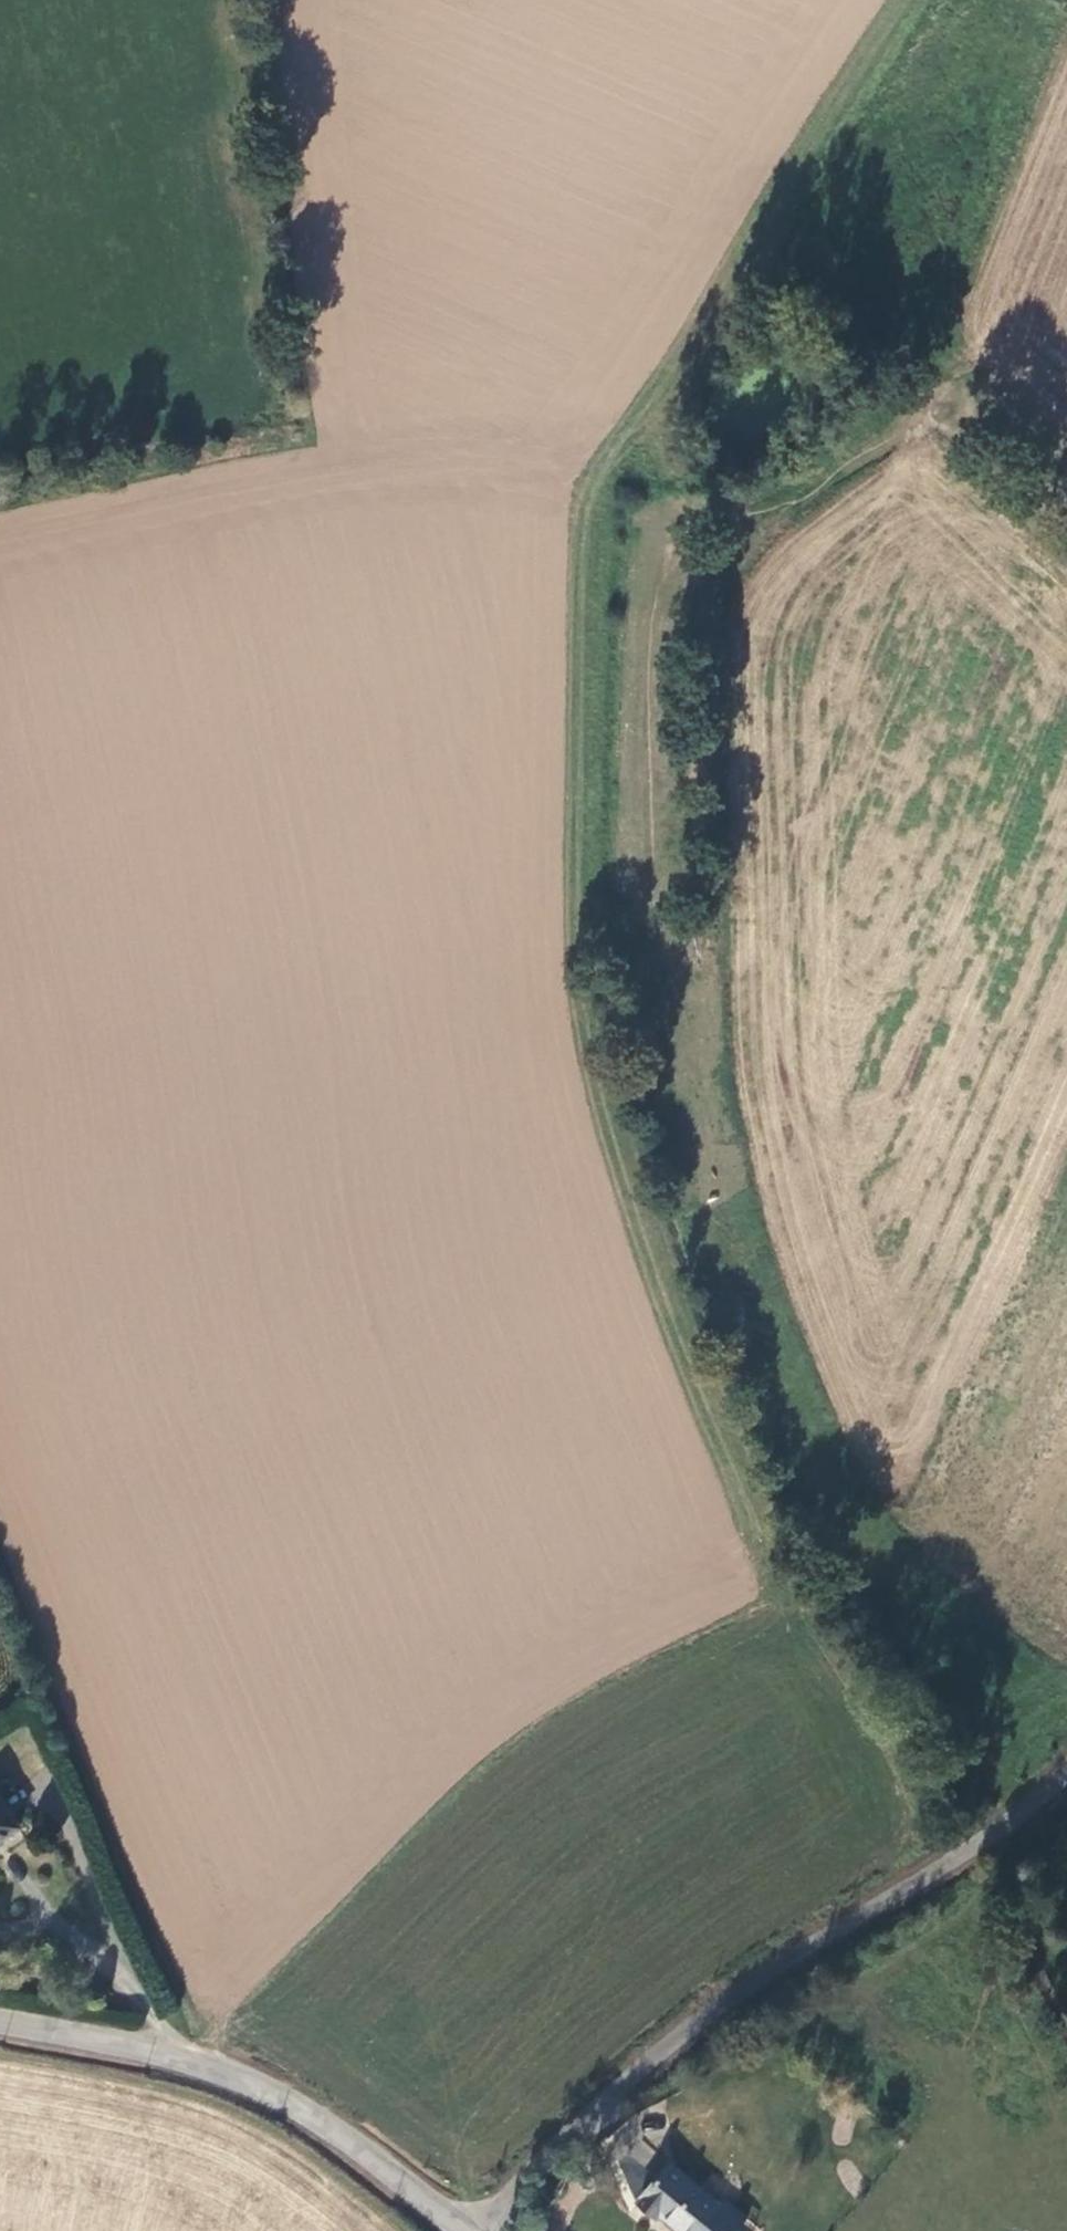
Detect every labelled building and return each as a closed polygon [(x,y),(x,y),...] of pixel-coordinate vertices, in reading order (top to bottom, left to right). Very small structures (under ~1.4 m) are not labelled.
[(17,1832),(0,1805),(0,1843),(17,1832)] [(668,2167),(639,2204),(655,2220),(659,2216),(677,2230),(696,2230),(716,2205),(668,2167)]
